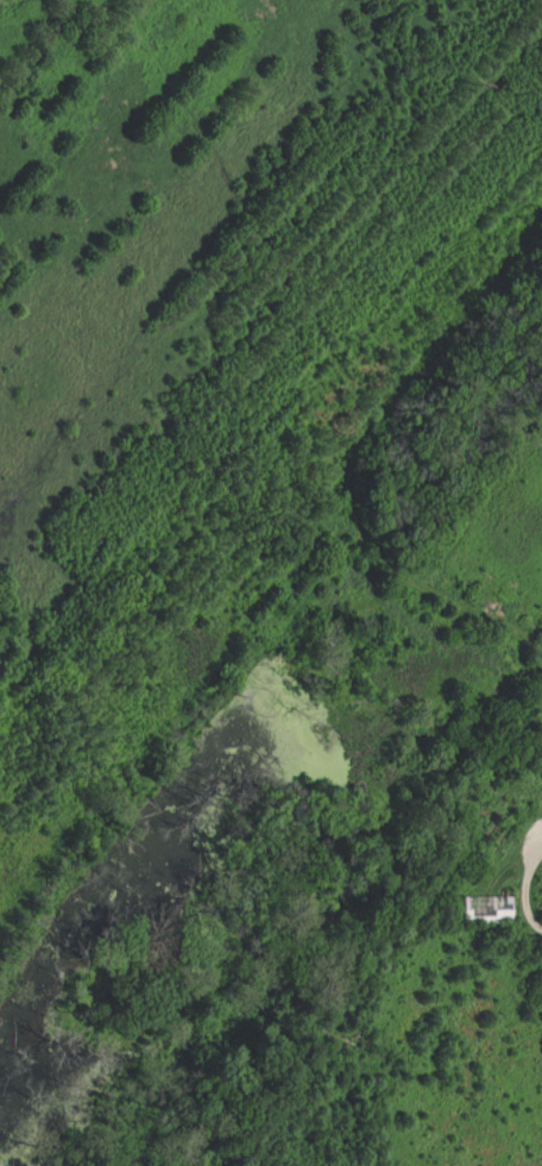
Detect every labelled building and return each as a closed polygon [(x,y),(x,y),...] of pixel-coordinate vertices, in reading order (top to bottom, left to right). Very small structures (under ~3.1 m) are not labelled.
[(465,900),(466,925),(515,923),(514,898),(465,900)]
